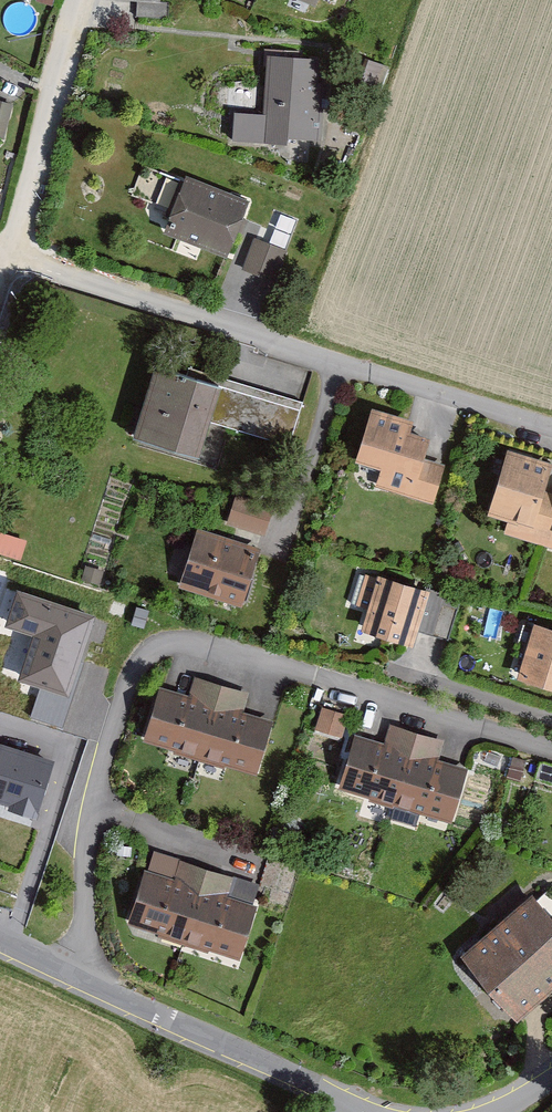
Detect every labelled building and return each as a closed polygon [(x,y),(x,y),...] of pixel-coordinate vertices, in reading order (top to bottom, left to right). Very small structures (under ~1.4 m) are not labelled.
[(318,10),(322,0),(293,0),(318,10)] [(325,63),(268,59),(263,118),(237,116),(235,147),(266,150),(267,143),(319,147),(325,63)] [(4,137),(13,103),(0,100),(0,136),(4,137)] [(254,205),(189,179),(166,236),(231,262),(254,205)] [(288,254),(254,241),(242,273),(276,286),(288,254)] [(198,380),(157,367),(134,442),(204,463),(215,428),(291,450),(305,404),(200,373),(198,380)] [(417,426),(376,413),(359,466),(384,474),(379,489),(436,507),(447,472),(429,467),(436,442),(414,435),(417,426)] [(507,449),(487,515),(508,521),(504,534),(541,545),(551,507),(551,493),(545,491),(551,467),(551,462),(507,449)] [(274,508),(237,496),(226,525),(263,538),(274,508)] [(541,545),(551,548),(551,507),(541,545)] [(266,552),(200,530),(179,590),(245,612),(266,552)] [(21,559),(27,540),(0,532),(0,552),(21,559)] [(433,594),(384,579),(367,633),(416,648),(433,594)] [(18,680),(69,696),(95,616),(17,590),(5,625),(33,634),(18,680)] [(534,623),(516,676),(551,688),(551,629),(534,623)] [(188,697),(160,689),(144,740),(256,774),(272,721),(244,713),(250,692),(194,675),(188,697)] [(322,706),(314,731),(341,739),(349,715),(322,706)] [(388,746),(357,737),(341,790),(453,824),(469,771),(437,761),(443,742),(394,727),(388,746)] [(37,815),(55,759),(0,742),(0,804),(37,815)] [(551,782),(551,765),(541,762),(536,777),(551,782)] [(147,870),(145,869),(128,924),(158,934),(157,937),(209,953),(210,950),(241,959),(258,906),(253,905),(259,885),(238,878),(153,852),(147,870)] [(461,955),(518,1021),(551,991),(551,916),(533,894),(461,955)]
